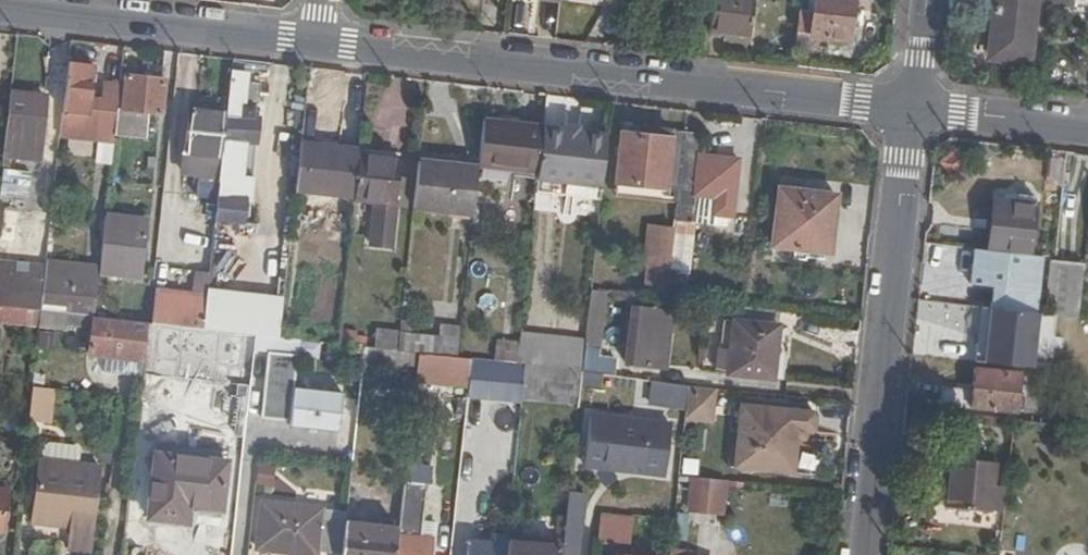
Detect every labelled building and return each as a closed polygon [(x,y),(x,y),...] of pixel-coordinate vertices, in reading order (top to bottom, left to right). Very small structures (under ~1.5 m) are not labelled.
[(757,0),(716,0),(713,25),(753,28),(757,0)] [(855,0),(819,0),(815,30),(850,34),(855,0)] [(992,39),(1007,42),(1005,58),(1031,60),(1038,0),(996,0),(992,39)] [(118,107),(120,87),(106,85),(103,104),(90,103),(93,69),(68,66),(62,115),(60,136),(114,142),(115,135),(118,110),(118,107)] [(106,85),(120,87),(121,75),(108,73),(106,85)] [(247,76),(232,74),(227,115),(221,173),(216,219),(244,223),(245,215),(246,202),(252,202),(261,119),(253,118),(254,110),(243,108),(247,76)] [(131,76),(121,75),(120,87),(118,107),(118,110),(128,111),(131,76)] [(167,81),(131,76),(128,111),(118,110),(115,135),(140,138),(143,113),(164,116),(167,81)] [(33,100),(9,98),(5,135),(5,143),(3,159),(39,163),(45,112),(32,110),(33,100)] [(46,102),(33,100),(32,110),(45,112),(46,102)] [(183,169),(221,173),(227,115),(189,111),(183,169)] [(538,174),(542,132),(543,129),(485,122),(480,167),(538,174)] [(602,189),(608,139),(542,132),(538,174),(537,181),(602,189)] [(672,144),(673,134),(644,132),(643,141),(672,144)] [(680,191),(685,136),(673,134),(672,144),(643,141),(623,138),(619,184),(680,191)] [(702,138),(685,136),(680,191),(679,196),(718,201),(716,217),(729,219),(733,219),(739,163),(700,158),(702,138)] [(109,164),(111,143),(95,142),(94,163),(109,164)] [(360,157),(360,152),(301,145),(296,190),(355,197),(360,157)] [(401,162),(360,157),(355,197),(355,200),(396,204),(401,162)] [(479,170),(419,164),(414,208),(474,215),(479,170)] [(30,170),(1,169),(0,192),(0,207),(28,208),(30,170)] [(830,257),(837,200),(779,194),(773,251),(830,257)] [(727,229),(729,219),(716,217),(718,201),(679,196),(676,224),(727,229)] [(1027,257),(1032,208),(990,203),(985,252),(1027,257)] [(106,217),(100,274),(138,279),(145,223),(106,217)] [(19,251),(22,220),(0,218),(0,249),(19,251)] [(671,272),(675,233),(646,230),(642,269),(671,272)] [(44,281),(45,272),(45,267),(0,262),(0,277),(44,281)] [(1076,322),(1081,270),(1050,266),(1044,318),(1076,322)] [(40,313),(96,319),(100,278),(45,272),(44,281),(40,313)] [(40,313),(44,281),(0,277),(0,309),(40,313)] [(646,300),(668,302),(670,284),(648,281),(646,300)] [(259,338),(280,340),(283,312),(285,299),(208,291),(207,298),(207,303),(203,331),(227,334),(259,338)] [(207,298),(152,292),(148,325),(150,326),(160,327),(203,331),(207,303),(207,298)] [(581,375),(618,379),(620,366),(598,363),(605,295),(590,293),(584,347),(581,375)] [(38,329),(40,313),(0,309),(0,325),(38,329)] [(743,310),(736,310),(735,322),(777,326),(778,314),(743,310)] [(665,369),(672,315),(641,312),(634,365),(665,369)] [(94,335),(96,319),(40,313),(38,329),(94,335)] [(1038,371),(1044,318),(992,313),(987,349),(977,348),(975,364),(1038,371)] [(150,326),(148,325),(96,319),(94,335),(91,357),(145,364),(150,326)] [(718,373),(773,379),(775,348),(777,326),(735,322),(731,352),(720,351),(718,373)] [(219,448),(246,451),(247,444),(248,438),(250,417),(255,377),(224,375),(227,334),(203,331),(160,327),(157,356),(216,362),(212,395),(223,410),(219,448)] [(372,348),(395,349),(396,329),(373,328),(372,348)] [(421,357),(458,361),(461,331),(436,329),(435,339),(399,335),(397,354),(413,356),(421,357)] [(255,374),(259,338),(227,334),(224,375),(255,377),(255,374)] [(581,375),(584,347),(520,340),(519,346),(517,367),(528,368),(581,375)] [(499,343),(497,365),(517,367),(519,346),(499,343)] [(775,348),(773,379),(784,380),(787,349),(775,348)] [(365,351),(363,369),(411,374),(413,356),(397,354),(365,351)] [(472,389),(475,363),(458,361),(421,357),(417,383),(472,389)] [(528,368),(525,393),(578,399),(581,375),(528,368)] [(1015,413),(1017,377),(973,373),(971,395),(942,392),(941,405),(1015,413)] [(263,440),(271,376),(255,374),(255,377),(250,417),(248,438),(263,440)] [(32,388),(42,389),(43,377),(33,376),(32,388)] [(32,388),(28,421),(50,423),(53,390),(42,389),(32,388)] [(338,439),(343,396),(296,390),(292,434),(338,439)] [(714,395),(690,392),(686,422),(711,425),(714,395)] [(810,409),(740,402),(732,463),(792,470),(797,435),(798,426),(805,426),(811,427),(815,424),(816,413),(810,409)] [(583,469),(605,472),(606,465),(642,469),(647,426),(589,418),(583,469)] [(805,436),(805,426),(798,426),(797,435),(805,436)] [(98,463),(113,465),(115,447),(100,445),(98,463)] [(90,554),(100,467),(79,465),(80,453),(76,448),(48,446),(44,450),(43,461),(39,461),(33,526),(72,529),(70,552),(90,554)] [(225,512),(229,465),(155,458),(149,520),(189,525),(191,509),(225,512)] [(950,510),(955,463),(952,463),(947,510),(950,510)] [(1005,514),(1007,493),(993,491),(995,467),(955,463),(950,510),(989,514),(989,512),(1005,514)] [(606,465),(605,472),(641,476),(642,469),(606,465)] [(727,482),(679,476),(676,508),(723,514),(727,482)] [(433,546),(433,544),(421,543),(428,490),(405,487),(400,531),(397,554),(432,554),(433,546)] [(4,531),(9,491),(0,490),(0,531),(4,531)] [(565,515),(583,517),(585,502),(566,500),(565,515)] [(323,508),(265,501),(260,548),(307,554),(317,554),(318,550),(330,550),(334,513),(324,512),(323,508)] [(560,554),(578,554),(583,517),(565,515),(561,545),(560,554)] [(627,547),(630,519),(599,515),(596,543),(627,547)] [(346,524),(343,554),(397,554),(400,531),(346,524)] [(561,545),(508,540),(508,545),(507,554),(560,554),(561,545)] [(508,545),(470,541),(468,554),(507,554),(508,545)] [(454,548),(433,546),(432,554),(454,554),(454,548)]
